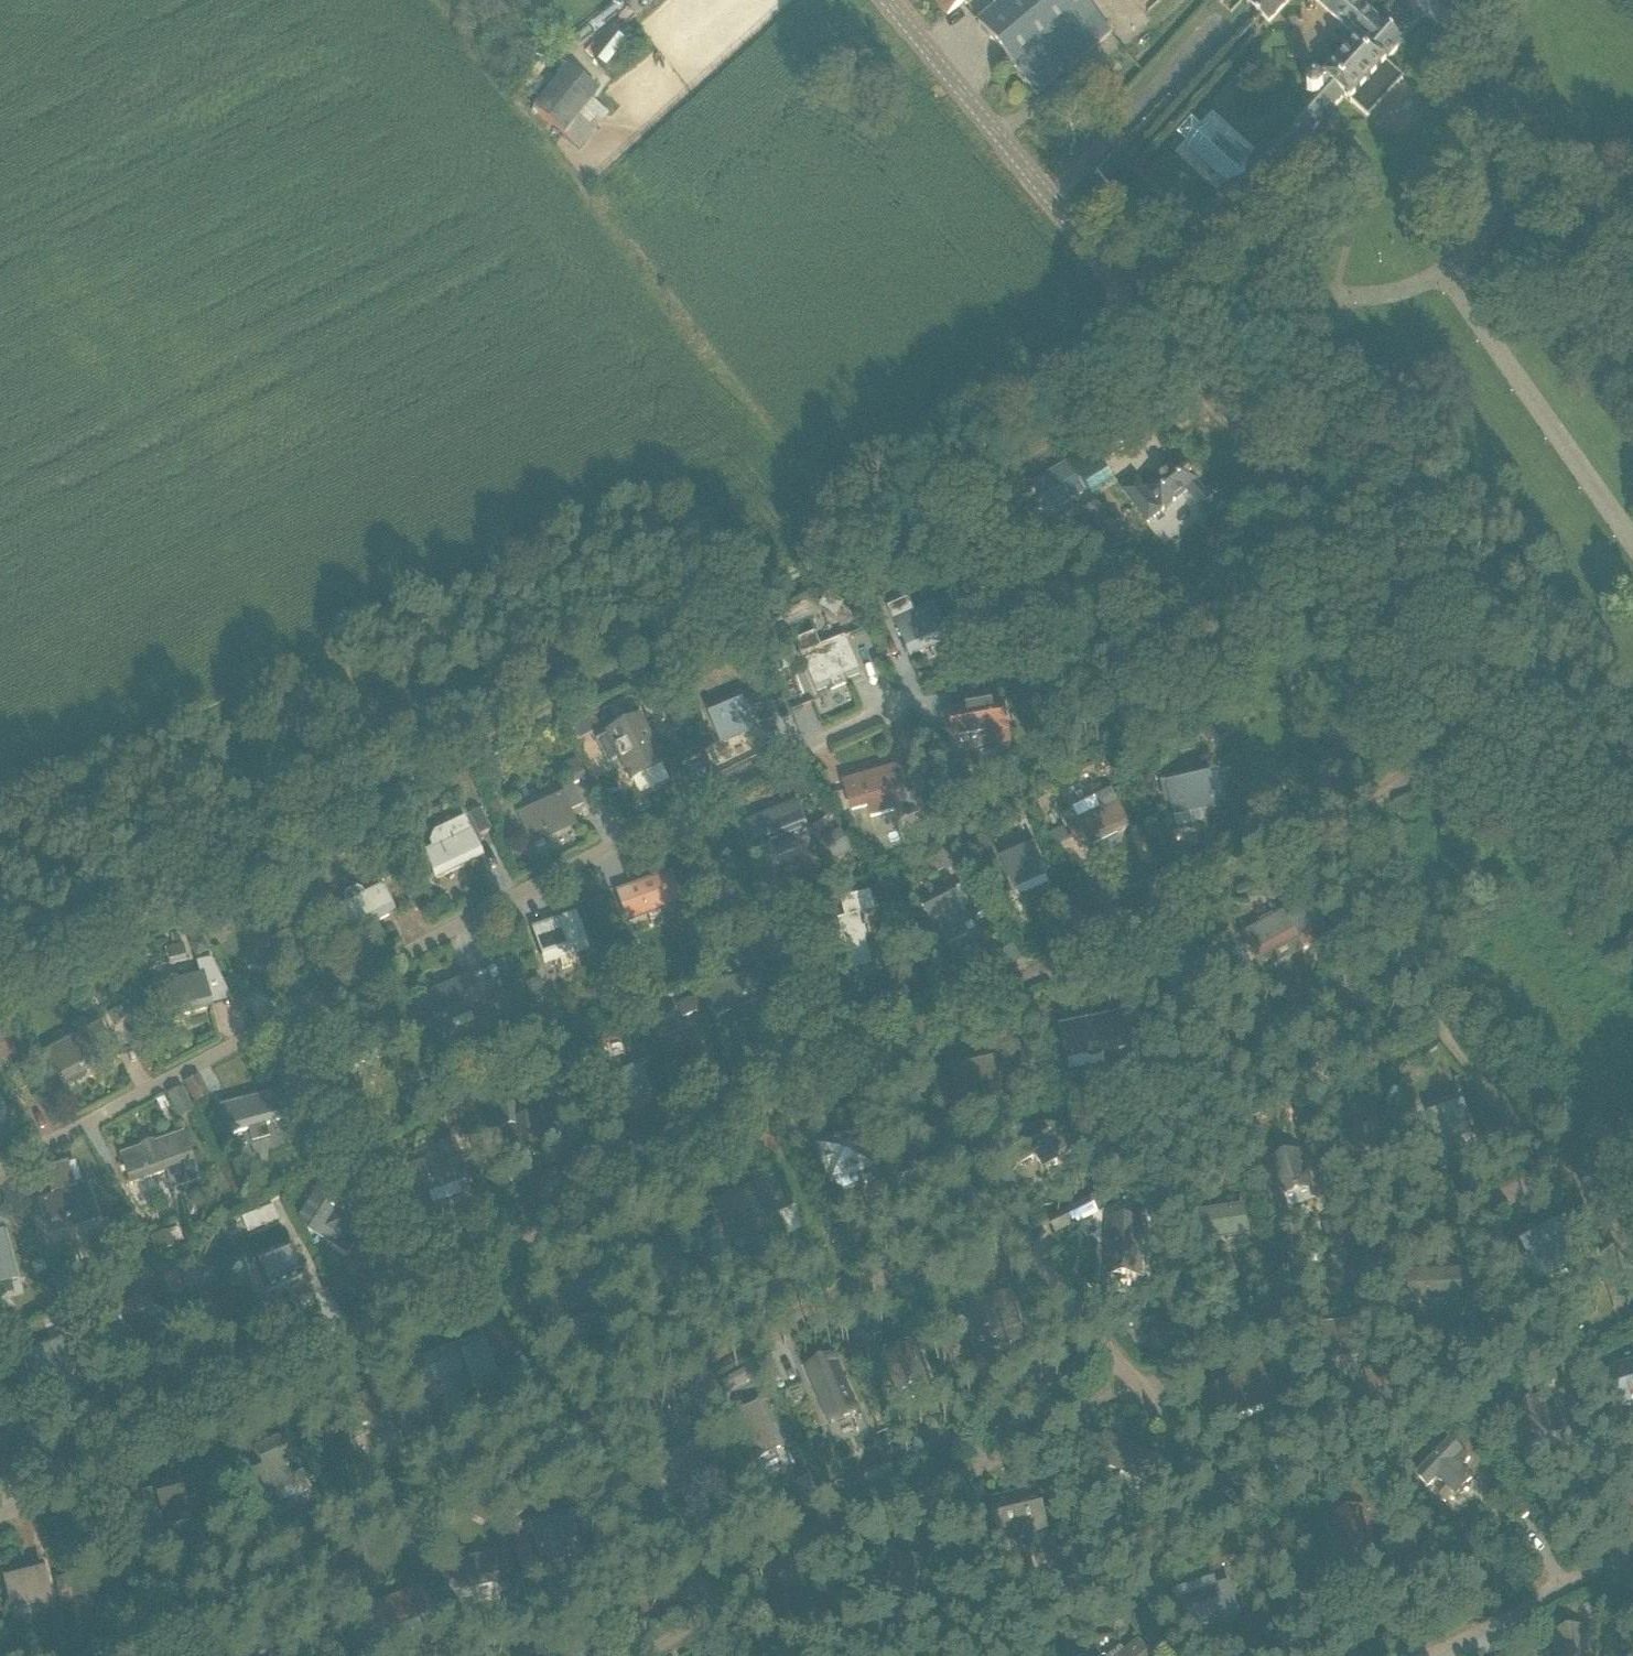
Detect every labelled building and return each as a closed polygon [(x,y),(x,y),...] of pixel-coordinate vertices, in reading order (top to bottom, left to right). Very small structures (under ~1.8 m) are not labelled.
[(947,15),(965,0),(934,0),(947,15)] [(978,24),(1037,95),(1110,34),(1083,0),(1007,0),(978,24)] [(1359,40),(1324,78),(1325,79),(1321,84),(1318,81),(1311,82),(1307,87),(1307,94),(1309,96),(1252,158),(1215,123),(1210,128),(1208,127),(1205,131),(1191,119),(1177,134),(1191,146),(1187,150),(1189,152),(1184,157),(1222,191),(1203,212),(1229,236),(1317,140),(1310,133),(1318,124),(1316,122),(1334,103),(1336,105),(1344,96),(1351,103),(1352,102),(1367,116),(1401,78),(1386,64),(1387,63),(1385,62),(1403,41),(1380,19),(1379,20),(1357,0),(1315,0),(1359,40)] [(1247,3),(1268,22),(1289,0),(1250,0),(1247,3)] [(565,65),(529,107),(564,135),(581,148),(608,113),(591,100),(598,91),(565,65)] [(1067,462),(1033,483),(1051,511),(1085,490),(1067,462)] [(1136,479),(1121,491),(1148,523),(1162,512),(1186,492),(1206,517),(1217,507),(1235,495),(1223,479),(1205,494),(1196,483),(1197,482),(1180,462),(1145,490),(1136,479)] [(1105,512),(1090,523),(1114,551),(1128,540),(1105,512)] [(907,600),(888,608),(907,650),(933,638),(936,644),(947,639),(932,605),(914,614),(907,600)] [(987,649),(1005,640),(1000,628),(981,637),(987,649)] [(859,674),(851,653),(844,638),(820,648),(815,634),(796,642),(808,671),(817,691),(829,686),(831,690),(832,690),(830,685),(846,679),(847,683),(848,683),(847,679),(859,674)] [(774,673),(788,667),(783,657),(769,662),(774,673)] [(771,697),(777,712),(787,707),(781,692),(771,697)] [(708,710),(712,720),(721,741),(752,728),(739,697),(708,710)] [(954,731),(956,742),(962,741),(973,739),(1007,733),(1006,727),(1002,705),(951,714),(954,731)] [(626,783),(631,781),(664,765),(639,715),(602,734),(603,736),(594,740),(606,764),(615,760),(626,783)] [(686,754),(697,749),(691,736),(680,741),(686,754)] [(580,765),(567,770),(574,785),(586,779),(580,765)] [(844,783),(849,799),(852,811),(867,807),(870,817),(915,805),(911,794),(905,795),(897,768),(844,783)] [(1225,801),(1218,770),(1209,772),(1208,768),(1161,779),(1166,805),(1170,804),(1173,818),(1217,808),(1216,803),(1225,801)] [(1138,780),(1141,795),(1154,792),(1151,777),(1138,780)] [(572,784),(515,811),(527,838),(540,832),(542,835),(573,821),(568,811),(581,804),(572,784)] [(1063,816),(1071,832),(1081,852),(1094,845),(1091,840),(1112,829),(1115,835),(1128,828),(1109,791),(1094,798),(1100,810),(1078,821),(1074,811),(1063,816)] [(1001,795),(987,802),(993,813),(1007,806),(1001,795)] [(760,848),(771,844),(807,830),(796,804),(745,824),(751,841),(757,839),(760,848)] [(852,817),(841,822),(846,835),(858,830),(852,817)] [(429,848),(422,851),(426,859),(429,865),(436,879),(447,874),(465,865),(475,860),(471,850),(476,848),(468,832),(467,829),(462,818),(431,833),(427,844),(429,848)] [(481,834),(491,829),(485,818),(475,823),(481,834)] [(851,849),(840,831),(825,841),(836,858),(851,849)] [(998,853),(1003,864),(1012,885),(1043,871),(1029,839),(998,853)] [(422,850),(401,860),(408,875),(429,865),(426,859),(422,851),(422,850)] [(393,861),(376,869),(381,881),(399,873),(393,861)] [(743,862),(731,868),(741,885),(752,878),(743,862)] [(618,894),(623,910),(627,920),(673,904),(664,878),(618,894)] [(345,905),(331,912),(334,917),(343,937),(356,931),(378,921),(388,916),(383,906),(389,903),(381,887),(364,896),(361,889),(355,887),(343,893),(341,898),(345,905)] [(952,888),(922,904),(928,915),(938,934),(941,933),(947,944),(968,934),(962,922),(968,919),(958,899),(952,888)] [(1286,912),(1243,936),(1257,961),(1298,938),(1304,950),(1327,937),(1313,910),(1292,922),(1286,912)] [(532,929),(536,941),(544,965),(557,960),(561,969),(574,965),(570,955),(586,949),(574,915),(532,929)] [(226,916),(215,923),(221,933),(232,926),(226,916)] [(848,968),(872,962),(873,966),(874,966),(862,916),(836,922),(848,972),(849,972),(848,968)] [(185,944),(171,948),(174,960),(188,957),(185,944)] [(167,985),(153,989),(154,991),(156,999),(162,1021),(197,1012),(211,1008),(210,1006),(203,981),(220,976),(211,958),(195,961),(199,977),(178,982),(176,978),(173,977),(169,978),(167,981),(167,985)] [(499,975),(495,966),(488,969),(492,978),(499,975)] [(765,997),(755,971),(706,990),(716,1017),(727,1012),(725,1006),(746,998),(748,1004),(765,997)] [(424,995),(429,1006),(441,1036),(487,1017),(483,1007),(470,976),(424,995)] [(531,998),(544,994),(540,981),(527,986),(531,998)] [(512,1011),(505,993),(494,998),(501,1015),(512,1011)] [(702,1011),(695,999),(678,1005),(682,1018),(702,1011)] [(119,1007),(106,1014),(111,1024),(124,1017),(119,1007)] [(1061,1027),(1063,1038),(1068,1059),(1132,1045),(1126,1013),(1061,1027)] [(90,1031),(45,1054),(51,1067),(60,1084),(65,1081),(67,1085),(73,1086),(83,1081),(85,1075),(83,1071),(81,1067),(89,1063),(91,1067),(104,1060),(115,1054),(100,1026),(90,1031)] [(725,1026),(715,1031),(721,1042),(731,1037),(725,1026)] [(1396,1031),(1382,1038),(1389,1052),(1403,1046),(1396,1031)] [(0,1035),(0,1060),(15,1052),(5,1032),(0,1035)] [(646,1043),(635,1047),(640,1059),(650,1055),(646,1043)] [(424,1052),(428,1058),(432,1065),(443,1059),(439,1052),(435,1046),(424,1052)] [(947,1063),(958,1104),(1000,1093),(989,1051),(947,1063)] [(587,1086),(594,1104),(599,1102),(603,1111),(614,1107),(611,1101),(633,1093),(635,1098),(649,1093),(638,1066),(587,1086)] [(221,1107),(226,1125),(228,1134),(292,1117),(284,1091),(221,1107)] [(1427,1109),(1438,1141),(1470,1130),(1459,1098),(1427,1109)] [(515,1107),(492,1110),(495,1131),(508,1129),(509,1136),(512,1158),(527,1156),(527,1158),(530,1157),(530,1155),(545,1153),(542,1132),(540,1120),(517,1123),(515,1107)] [(1047,1131),(1009,1152),(1017,1167),(1036,1157),(1037,1160),(1040,1162),(1042,1164),(1049,1166),(1052,1166),(1055,1165),(1058,1164),(1060,1167),(1061,1166),(1060,1164),(1074,1157),(1063,1136),(1065,1135),(1064,1134),(1062,1135),(1060,1132),(1051,1129),(1048,1131),(1047,1128),(1046,1129),(1047,1131)] [(834,1178),(870,1165),(858,1134),(822,1148),(834,1178)] [(121,1156),(126,1172),(131,1171),(134,1181),(164,1171),(171,1190),(199,1181),(183,1135),(121,1156)] [(404,1170),(410,1186),(415,1184),(418,1195),(430,1191),(428,1186),(450,1179),(451,1184),(466,1179),(452,1140),(435,1145),(439,1158),(404,1170)] [(321,1146),(301,1158),(307,1168),(327,1157),(321,1146)] [(1269,1160),(1273,1174),(1280,1195),(1294,1190),(1295,1192),(1297,1192),(1297,1190),(1311,1185),(1300,1150),(1269,1160)] [(53,1198),(39,1202),(43,1217),(44,1216),(48,1228),(75,1220),(77,1225),(96,1219),(86,1187),(83,1188),(74,1191),(66,1165),(45,1172),(53,1198)] [(247,1233),(281,1223),(276,1205),(242,1215),(247,1233)] [(320,1210),(319,1213),(307,1231),(327,1244),(346,1256),(357,1238),(371,1218),(352,1206),(347,1214),(336,1207),(329,1216),(320,1210)] [(1243,1207),(1194,1215),(1197,1231),(1202,1230),(1204,1241),(1215,1239),(1214,1234),(1235,1231),(1236,1236),(1247,1235),(1243,1207)] [(122,1210),(109,1214),(114,1228),(126,1224),(122,1210)] [(1108,1218),(1107,1240),(1107,1273),(1122,1273),(1122,1275),(1125,1275),(1125,1273),(1140,1273),(1141,1218),(1108,1218)] [(1520,1241),(1528,1256),(1537,1251),(1548,1273),(1570,1262),(1565,1250),(1566,1250),(1562,1243),(1561,1244),(1560,1241),(1569,1236),(1562,1220),(1520,1241)] [(175,1247),(170,1231),(160,1235),(151,1238),(157,1254),(166,1250),(175,1247)] [(3,1234),(0,1234),(0,1283),(15,1279),(3,1234)] [(231,1234),(216,1241),(224,1257),(238,1249),(231,1234)] [(253,1264),(254,1266),(262,1286),(282,1278),(285,1283),(301,1276),(289,1248),(253,1264)] [(153,1263),(159,1274),(168,1269),(163,1258),(153,1263)] [(94,1271),(82,1275),(87,1289),(99,1285),(94,1271)] [(1416,1302),(1438,1300),(1460,1299),(1459,1271),(1409,1274),(1410,1291),(1416,1291),(1416,1302)] [(317,1314),(310,1292),(326,1287),(322,1273),(264,1292),(275,1328),(317,1314)] [(1001,1295),(961,1307),(965,1319),(976,1355),(1028,1339),(1014,1292),(1001,1295)] [(64,1378),(76,1373),(62,1339),(24,1354),(29,1366),(33,1364),(39,1381),(49,1377),(50,1378),(54,1376),(54,1375),(62,1372),(64,1378)] [(926,1384),(922,1371),(915,1350),(884,1359),(891,1380),(895,1394),(899,1407),(916,1402),(912,1389),(926,1384)] [(835,1357),(807,1369),(830,1424),(858,1412),(835,1357)] [(1609,1374),(1619,1406),(1632,1402),(1630,1397),(1632,1396),(1632,1367),(1609,1374)] [(599,1390),(612,1391),(614,1376),(601,1375),(599,1390)] [(1559,1429),(1549,1410),(1545,1401),(1515,1416),(1520,1425),(1530,1444),(1543,1437),(1544,1439),(1547,1438),(1546,1436),(1559,1429)] [(736,1418),(746,1437),(748,1440),(753,1437),(763,1456),(782,1446),(760,1405),(736,1418)] [(900,1417),(893,1421),(897,1430),(905,1427),(900,1417)] [(1104,1434),(1092,1459),(1123,1473),(1152,1486),(1163,1461),(1104,1434)] [(249,1477),(258,1497),(259,1500),(273,1493),(270,1486),(290,1476),(280,1455),(286,1452),(280,1440),(252,1453),(261,1471),(249,1477)] [(1449,1440),(1415,1475),(1428,1487),(1437,1478),(1455,1495),(1471,1478),(1461,1468),(1469,1459),(1449,1440)] [(0,1459),(0,1475),(7,1477),(12,1463),(0,1459)] [(809,1506),(821,1500),(808,1478),(797,1484),(809,1506)] [(164,1527),(187,1520),(182,1499),(195,1496),(191,1481),(141,1494),(145,1509),(158,1506),(164,1527)] [(989,1501),(995,1523),(1001,1547),(1010,1545),(1009,1537),(1049,1527),(1039,1489),(1013,1496),(1014,1499),(991,1504),(990,1501),(989,1501)] [(1364,1510),(1333,1520),(1343,1551),(1357,1547),(1357,1549),(1360,1548),(1359,1546),(1374,1541),(1364,1510)] [(451,1562),(454,1578),(458,1577),(460,1588),(504,1581),(499,1554),(451,1562)] [(2,1573),(11,1606),(12,1611),(38,1605),(39,1611),(52,1609),(40,1564),(2,1573)] [(1175,1602),(1181,1600),(1191,1631),(1205,1627),(1203,1622),(1232,1612),(1228,1602),(1233,1600),(1228,1584),(1217,1588),(1213,1577),(1171,1591),(1175,1602)] [(1068,1601),(1075,1601),(1080,1596),(1080,1589),(1075,1584),(1068,1584),(1063,1589),(1063,1596),(1068,1601)] [(1157,1601),(1157,1609),(1169,1608),(1168,1600),(1157,1601)] [(1583,1629),(1552,1638),(1556,1655),(1590,1655),(1583,1629)] [(1137,1642),(1120,1655),(1148,1655),(1137,1642)] [(1078,1646),(1063,1653),(1064,1655),(1083,1655),(1078,1646)]
